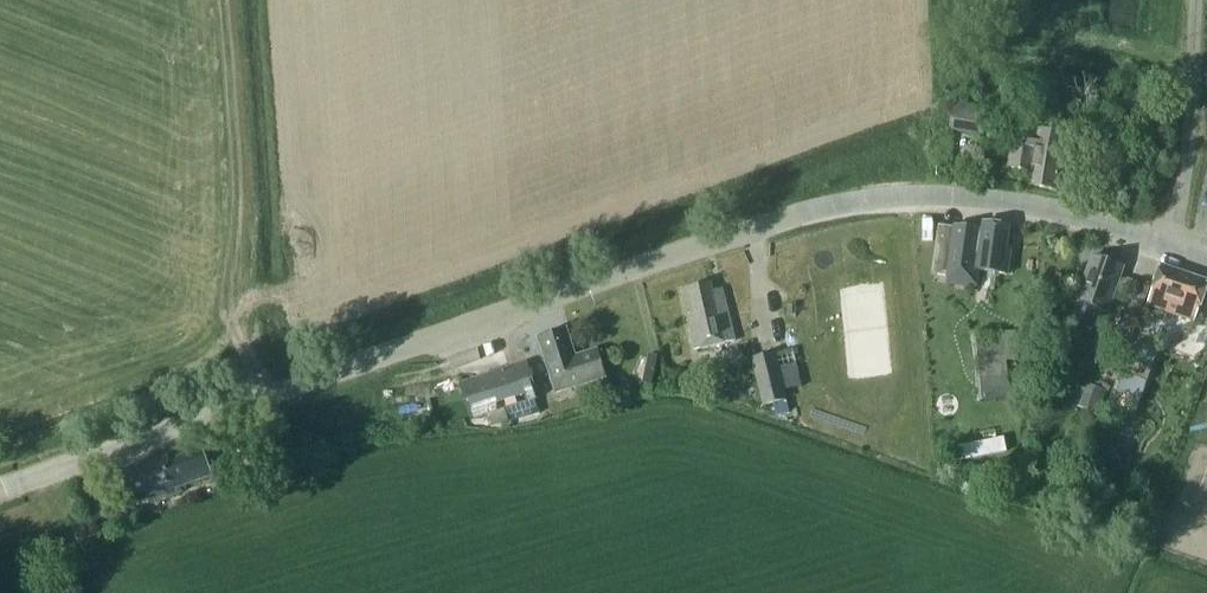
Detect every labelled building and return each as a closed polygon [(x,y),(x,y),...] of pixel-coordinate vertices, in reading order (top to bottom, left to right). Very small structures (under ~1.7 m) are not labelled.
[(950,130),(981,135),(986,108),(955,103),(950,130)] [(1029,171),(1027,185),(1057,190),(1061,163),(1068,164),(1071,149),(1064,148),(1066,135),(1037,130),(1038,128),(1028,126),(1029,117),(1016,114),(1007,167),(1029,171)] [(955,228),(938,225),(931,275),(948,277),(947,284),(994,290),(996,273),(1007,275),(1010,249),(1007,249),(1010,226),(983,223),(982,230),(978,230),(978,229),(955,226),(955,228)] [(1077,302),(1078,302),(1072,318),(1100,328),(1105,312),(1107,312),(1123,267),(1093,256),(1077,302)] [(1194,321),(1206,285),(1206,282),(1160,266),(1147,305),(1194,321)] [(1114,293),(1132,299),(1134,296),(1138,284),(1119,277),(1114,293)] [(688,316),(695,350),(735,341),(722,289),(712,292),(710,284),(687,289),(693,315),(688,316)] [(1142,307),(1149,288),(1138,284),(1134,296),(1132,299),(1131,303),(1142,307)] [(565,329),(539,338),(556,392),(605,377),(597,351),(574,358),(565,329)] [(1010,399),(1003,334),(973,337),(980,402),(1010,399)] [(1151,369),(1158,350),(1135,342),(1128,361),(1151,369)] [(762,407),(764,410),(787,405),(786,401),(787,400),(775,353),(750,359),(762,407)] [(527,362),(459,384),(471,420),(538,398),(527,362)] [(662,374),(660,369),(655,367),(650,368),(645,377),(647,383),(651,385),(657,384),(662,374)] [(1140,400),(1147,382),(1124,374),(1117,392),(1140,400)] [(1095,413),(1103,390),(1086,384),(1078,408),(1095,413)] [(286,460),(298,457),(292,435),(281,438),(286,460)] [(967,460),(1012,450),(1009,435),(964,444),(967,460)] [(169,460),(167,457),(122,473),(130,496),(150,489),(154,501),(180,492),(179,488),(213,476),(203,448),(169,460)]
